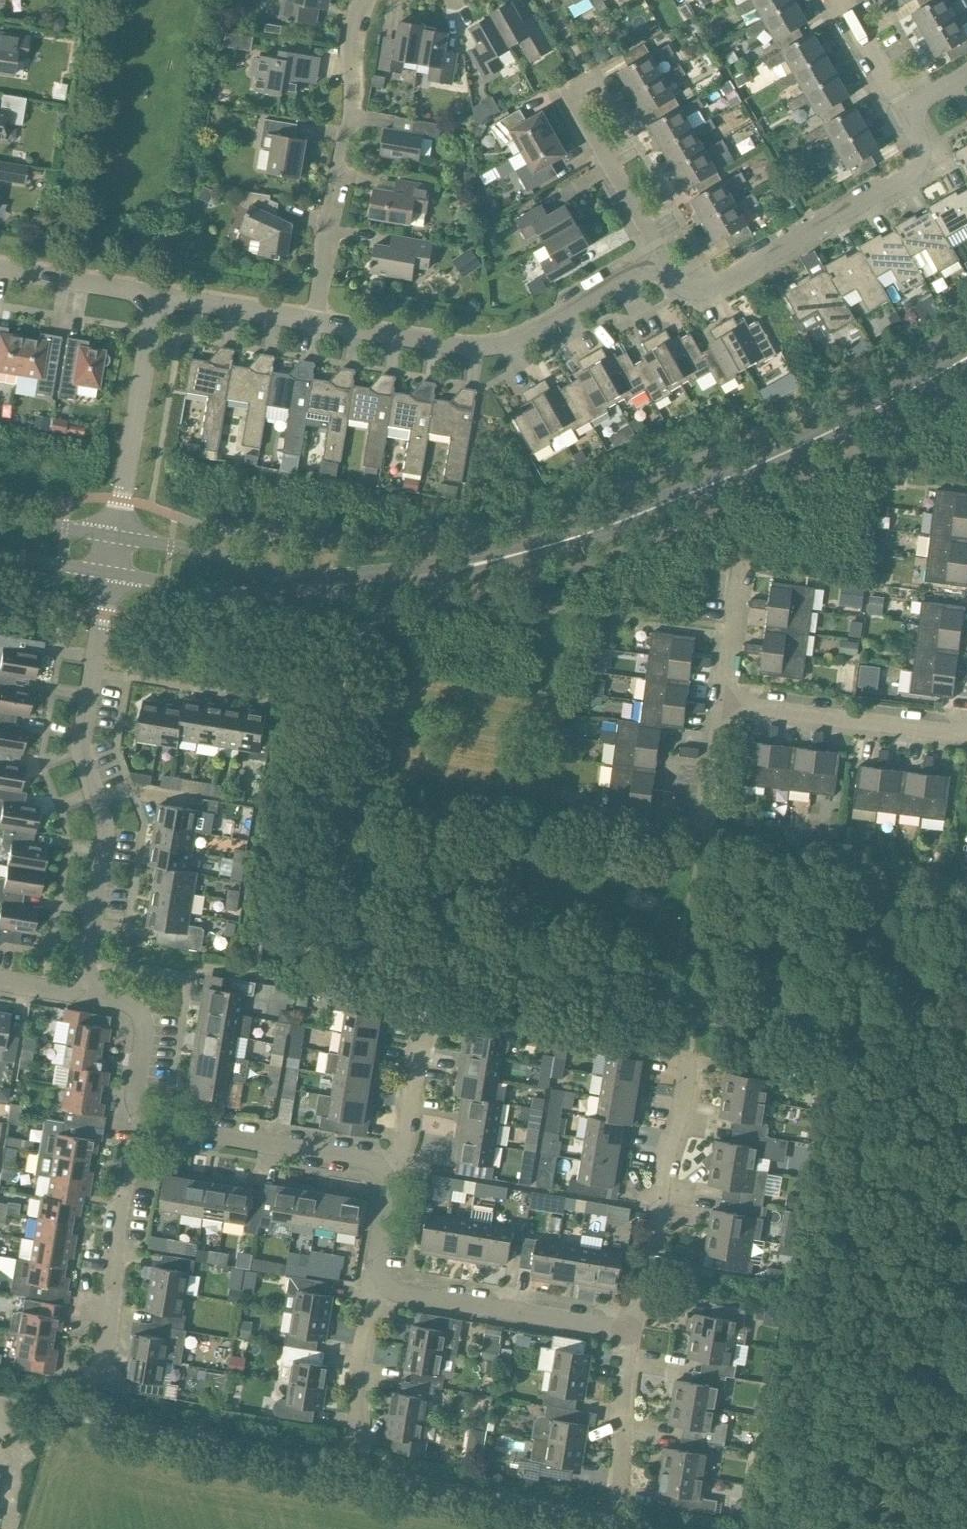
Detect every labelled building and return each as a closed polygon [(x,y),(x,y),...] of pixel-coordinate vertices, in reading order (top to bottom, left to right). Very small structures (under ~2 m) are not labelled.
[(282,18),(316,23),(319,0),(285,0),(282,18)] [(599,13),(608,8),(603,0),(591,0),(599,13)] [(735,7),(740,16),(757,6),(764,18),(795,0),(748,0),(735,7)] [(747,28),(752,36),(769,27),(776,39),(777,39),(783,50),(805,37),(799,27),(808,21),(812,18),(807,9),(802,12),(796,0),(795,0),(764,18),(747,28)] [(913,13),(920,25),(916,28),(921,37),(925,34),(957,16),(950,4),(957,0),(918,0),(922,8),(913,13)] [(509,47),(510,46),(520,40),(532,61),(553,49),(534,17),(524,22),(513,2),(491,15),(492,17),(509,47)] [(679,10),(685,21),(696,15),(690,4),(679,10)] [(925,34),(932,46),(927,49),(932,58),(936,56),(947,50),(953,60),(966,52),(966,34),(962,25),(966,22),(966,10),(957,16),(925,34)] [(492,17),(471,29),(484,51),(473,57),(485,78),(504,67),(497,55),(510,48),(510,46),(509,47),(492,17)] [(404,59),(419,62),(425,29),(426,29),(426,26),(402,22),(397,47),(385,45),(381,68),(402,72),(404,59)] [(425,29),(419,62),(432,64),(430,79),(452,83),(457,60),(445,57),(449,33),(426,29),(425,29)] [(619,29),(607,36),(612,45),(625,38),(619,29)] [(29,37),(0,32),(0,73),(13,75),(16,56),(26,57),(29,37)] [(814,32),(805,37),(783,50),(782,50),(783,50),(765,61),(770,70),(788,59),(795,71),(795,72),(826,54),(831,51),(826,42),(821,45),(814,32)] [(630,67),(620,72),(628,85),(623,88),(628,96),(632,93),(664,75),(657,63),(675,53),(670,44),(652,54),(651,54),(645,44),(624,56),(630,67)] [(321,58),(282,52),(280,60),(263,57),(257,93),(283,97),(284,93),(297,96),(301,70),(318,72),(321,58)] [(795,72),(795,71),(777,82),(782,90),(800,80),(806,92),(807,93),(838,74),(838,75),(843,72),(838,63),(833,66),(826,54),(795,72)] [(664,75),(632,93),(639,106),(635,108),(639,117),(644,114),(645,115),(653,110),(654,111),(659,120),(681,107),(676,99),(675,97),(676,96),(669,84),(687,74),(682,65),(664,75)] [(819,113),(841,101),(855,93),(850,84),(845,86),(838,75),(838,74),(807,93),(806,92),(789,102),(794,111),(811,101),(818,113),(819,113)] [(386,78),(374,76),(372,86),(385,88),(386,78)] [(527,80),(511,86),(515,97),(531,91),(527,80)] [(3,94),(0,109),(0,140),(3,140),(6,122),(22,125),(26,98),(3,94)] [(681,107),(659,120),(650,125),(657,138),(653,141),(658,149),(662,147),(694,129),(694,128),(687,116),(705,106),(700,97),(681,107)] [(825,125),(807,135),(812,143),(830,133),(837,146),(868,128),(873,125),(868,116),(863,119),(856,106),(847,111),(846,110),(841,101),(819,113),(824,122),(825,123),(824,124),(825,125)] [(488,118),(481,107),(474,111),(476,125),(488,118)] [(523,150),(554,132),(543,112),(521,125),(514,112),(491,126),(503,147),(517,139),(523,150)] [(711,118),(694,128),(694,129),(662,147),(669,159),(665,161),(669,170),(674,167),(706,149),(699,137),(717,127),(711,118)] [(298,124),(266,119),(261,147),(273,149),(270,172),(301,177),(307,140),(296,138),(298,124)] [(443,124),(415,120),(413,134),(386,129),(381,155),(421,162),(425,136),(440,139),(443,124)] [(837,146),(819,156),(824,164),(842,154),(849,167),(850,167),(855,177),(877,164),(872,154),(881,149),(885,146),(880,137),(875,140),(868,128),(837,146)] [(554,132),(523,150),(530,162),(516,170),(528,192),(551,179),(544,166),(566,154),(554,132)] [(706,149),(674,167),(681,179),(676,182),(681,191),(686,189),(695,183),(718,171),(717,171),(736,161),(729,148),(724,139),(706,149)] [(955,152),(966,174),(966,146),(955,152)] [(0,161),(0,179),(26,184),(28,173),(41,175),(42,167),(0,161)] [(702,194),(692,199),(700,212),(695,215),(700,223),(705,221),(736,203),(729,191),(747,180),(742,171),(724,181),(723,181),(718,171),(695,183),(702,194)] [(377,189),(373,218),(412,225),(424,227),(426,213),(428,213),(432,186),(400,180),(398,192),(377,189)] [(929,206),(931,210),(932,209),(946,237),(947,236),(964,226),(966,231),(966,189),(953,197),(951,194),(929,206)] [(271,195),(247,191),(245,203),(252,206),(241,230),(262,240),(260,254),(278,257),(279,253),(288,254),(293,224),(277,217),(279,203),(271,199),(271,195)] [(736,203),(705,221),(711,233),(706,236),(711,244),(715,242),(715,243),(726,237),(732,247),(753,235),(748,224),(747,224),(748,224),(741,212),(759,201),(754,192),(736,203)] [(545,244),(578,226),(566,205),(543,219),(537,208),(516,220),(526,239),(538,232),(545,244)] [(898,224),(894,226),(896,229),(897,229),(912,256),(919,268),(933,260),(940,271),(942,270),(946,278),(955,273),(951,265),(960,259),(947,236),(946,237),(932,209),(931,210),(913,220),(911,216),(908,218),(903,215),(898,224)] [(589,246),(578,226),(545,244),(546,246),(534,253),(551,282),(571,270),(566,259),(589,246)] [(860,246),(862,249),(877,276),(892,267),(905,291),(925,279),(912,256),(897,229),(896,229),(879,239),(877,236),(860,246)] [(434,241),(404,236),(402,248),(377,244),(372,272),(414,279),(416,268),(429,270),(434,241)] [(862,249),(844,259),(842,256),(825,266),(827,269),(842,296),(842,295),(857,287),(870,311),(890,299),(877,276),(862,249)] [(459,256),(463,272),(482,268),(478,252),(459,256)] [(856,319),(842,295),(842,296),(827,269),(807,280),(805,277),(783,289),(800,319),(818,309),(832,333),(856,319)] [(734,316),(722,323),(747,367),(758,361),(760,364),(778,354),(759,321),(751,325),(747,318),(738,323),(734,316)] [(737,373),(747,367),(722,323),(711,330),(719,343),(702,352),(701,353),(712,371),(718,382),(720,386),(738,376),(737,373)] [(24,337),(8,335),(9,327),(0,326),(0,383),(16,385),(18,374),(18,373),(24,337)] [(667,329),(655,336),(682,383),(693,377),(695,381),(697,379),(703,390),(718,382),(712,371),(701,353),(702,352),(691,333),(675,343),(667,329)] [(849,347),(849,352),(852,357),(855,359),(872,349),(866,338),(865,338),(861,329),(850,335),(855,344),(849,347)] [(18,373),(18,374),(38,377),(36,393),(52,395),(62,336),(41,333),(40,340),(24,337),(18,373)] [(671,390),(682,383),(655,336),(643,342),(651,356),(635,365),(634,365),(648,389),(647,389),(655,403),(673,393),(671,390)] [(89,341),(68,337),(58,396),(75,399),(77,383),(99,387),(102,367),(105,366),(107,365),(108,364),(109,363),(109,361),(109,360),(109,358),(109,357),(108,356),(107,354),(104,353),(105,351),(88,348),(89,341)] [(591,354),(618,401),(628,395),(630,399),(647,389),(648,389),(634,365),(635,365),(627,351),(610,361),(602,347),(591,354)] [(570,383),(592,420),(609,411),(607,407),(618,401),(591,354),(579,360),(587,374),(570,383)] [(233,369),(232,368),(217,366),(209,361),(192,358),(187,391),(210,395),(203,439),(208,439),(207,450),(219,451),(220,441),(221,441),(228,398),(233,369)] [(233,369),(228,398),(250,402),(243,445),(261,448),(268,405),(273,375),(272,375),(257,373),(250,367),(233,365),(232,368),(233,369)] [(299,473),(309,412),(308,412),(313,382),(298,379),(290,374),(273,371),(272,375),(273,375),(268,405),(290,409),(283,452),(290,453),(288,471),(299,473)] [(313,378),(313,382),(308,412),(309,412),(331,415),(324,459),(342,462),(349,419),(348,419),(353,388),(338,386),(331,381),(313,378)] [(535,385),(562,433),(572,427),(574,430),(592,420),(570,383),(554,393),(546,379),(535,385)] [(354,385),(353,388),(348,419),(349,419),(371,422),(364,465),(367,466),(366,472),(378,474),(379,467),(382,468),(388,436),(387,436),(393,395),(379,393),(371,388),(354,385)] [(562,433),(535,385),(523,392),(530,405),(513,415),(535,453),(552,442),(551,439),(562,433)] [(785,394),(780,385),(775,388),(774,386),(761,393),(767,403),(785,394)] [(387,436),(388,436),(410,440),(405,472),(423,475),(430,432),(428,432),(433,402),(419,399),(412,394),(395,391),(394,395),(393,395),(387,436)] [(428,432),(430,432),(452,436),(445,478),(463,481),(475,409),(460,406),(452,401),(435,398),(434,402),(433,402),(428,432)] [(50,418),(37,415),(35,428),(48,430),(50,418)] [(68,420),(53,418),(51,433),(65,435),(66,431),(85,435),(86,427),(68,424),(68,420)] [(636,434),(644,429),(638,418),(630,423),(636,434)] [(635,434),(630,426),(622,430),(627,438),(635,434)] [(589,462),(583,450),(574,455),(580,467),(589,462)] [(259,455),(246,453),(245,463),(257,466),(259,455)] [(323,460),(321,476),(338,479),(340,463),(323,460)] [(900,475),(885,473),(883,487),(898,489),(900,475)] [(459,486),(439,483),(437,496),(457,499),(459,486)] [(934,512),(966,517),(966,493),(937,489),(934,512)] [(934,512),(931,535),(966,540),(966,517),(934,512)] [(931,535),(928,558),(966,563),(966,540),(931,535)] [(925,581),(966,586),(966,563),(928,558),(926,571),(925,581)] [(884,573),(872,571),(870,584),(882,585),(884,573)] [(845,580),(843,605),(866,607),(868,581),(845,580)] [(761,599),(760,608),(769,609),(769,605),(813,610),(816,587),(772,581),(770,600),(761,599)] [(885,597),(871,596),(869,615),(883,617),(885,597)] [(751,607),(760,608),(761,599),(752,598),(751,607)] [(920,624),(962,629),(962,634),(966,635),(966,626),(963,625),(965,606),(923,601),(920,624)] [(769,605),(769,609),(766,627),(810,633),(813,610),(769,605)] [(852,621),(850,636),(862,637),(863,622),(852,621)] [(959,652),(962,634),(962,629),(920,624),(917,647),(959,652)] [(766,627),(764,646),(763,650),(807,656),(810,633),(766,627)] [(653,632),(650,655),(693,660),(693,665),(702,666),(703,657),(694,656),(696,637),(653,632)] [(0,668),(0,673),(14,675),(35,679),(39,654),(18,650),(20,638),(0,634),(0,660),(1,660),(0,668)] [(860,643),(842,641),(840,654),(858,656),(860,643)] [(745,652),(754,653),(755,644),(746,643),(745,652)] [(755,644),(754,653),(763,654),(760,673),(804,679),(807,656),(763,650),(764,646),(755,644)] [(956,675),(957,671),(959,652),(917,647),(914,669),(956,675)] [(647,677),(690,683),(693,665),(693,660),(650,655),(647,677)] [(703,657),(702,666),(710,667),(712,658),(703,657)] [(857,666),(843,664),(840,691),(854,693),(857,666)] [(914,669),(911,692),(953,698),(956,679),(965,680),(966,672),(957,671),(956,675),(914,669)] [(7,712),(28,716),(33,691),(12,687),(14,675),(0,673),(0,711),(7,712)] [(688,705),(688,701),(690,683),(647,677),(644,700),(688,705)] [(594,695),(589,713),(600,716),(605,697),(594,695)] [(180,739),(199,742),(206,703),(185,699),(184,707),(185,707),(180,739)] [(137,739),(158,743),(165,703),(144,700),(137,739)] [(641,722),(663,725),(662,726),(684,729),(687,710),(696,711),(697,702),(688,701),(688,705),(644,700),(641,722)] [(697,702),(696,711),(704,712),(705,703),(697,702)] [(184,707),(165,703),(158,743),(179,746),(180,739),(185,707),(184,707)] [(206,703),(199,742),(200,742),(219,745),(226,706),(206,703)] [(239,748),(246,709),(226,706),(219,745),(239,748)] [(246,709),(239,748),(252,750),(250,758),(268,761),(271,742),(262,741),(263,735),(267,713),(246,709)] [(7,712),(0,711),(0,749),(5,750),(22,753),(27,728),(5,724),(7,712)] [(660,748),(662,726),(662,725),(641,722),(619,719),(618,732),(602,730),(601,741),(616,743),(616,742),(660,748)] [(770,725),(769,734),(779,735),(780,726),(770,725)] [(814,740),(823,741),(825,732),(815,731),(814,740)] [(749,741),(744,783),(767,787),(773,744),(777,745),(779,735),(769,734),(768,743),(749,741)] [(818,750),(812,792),(835,795),(841,753),(822,750),(823,741),(814,740),(813,749),(818,750)] [(616,743),(614,765),(657,770),(660,748),(616,742),(616,743)] [(795,747),(777,745),(773,744),(767,787),(790,789),(795,747)] [(680,755),(690,756),(691,748),(681,746),(680,755)] [(818,750),(813,749),(795,747),(790,789),(812,792),(818,750)] [(691,748),(690,756),(699,757),(700,749),(691,748)] [(0,749),(0,788),(20,791),(21,791),(25,766),(3,762),(5,750),(0,749)] [(879,758),(888,759),(890,750),(881,749),(879,758)] [(926,755),(925,764),(934,765),(935,756),(926,755)] [(859,765),(854,808),(877,811),(883,768),(887,769),(888,759),(879,758),(878,767),(859,765)] [(928,774),(923,817),(946,820),(951,777),(932,774),(934,765),(925,764),(923,773),(928,774)] [(611,787),(654,793),(654,789),(657,770),(614,765),(611,787)] [(905,771),(887,769),(883,768),(877,811),(900,814),(905,771)] [(140,773),(130,771),(134,782),(151,784),(152,775),(140,773)] [(928,774),(923,773),(905,771),(900,814),(923,817),(928,774)] [(171,789),(173,777),(163,775),(161,787),(171,789)] [(173,777),(171,789),(181,791),(183,779),(173,777)] [(211,795),(213,784),(203,782),(202,793),(211,795)] [(224,785),(213,784),(211,795),(222,797),(224,785)] [(611,787),(608,811),(650,816),(653,797),(653,798),(662,799),(663,790),(654,789),(654,793),(611,787)] [(5,827),(28,831),(35,832),(39,806),(18,803),(20,791),(0,788),(0,826),(5,827)] [(246,791),(233,789),(232,798),(244,800),(246,791)] [(672,791),(663,790),(662,799),(671,800),(672,791)] [(220,801),(210,800),(208,812),(217,813),(220,801)] [(160,804),(157,824),(196,831),(212,833),(215,813),(208,812),(200,810),(160,804)] [(751,825),(737,823),(736,836),(750,838),(751,825)] [(193,851),(196,831),(157,824),(154,845),(193,851)] [(10,852),(8,865),(44,871),(48,846),(27,843),(28,831),(5,827),(2,843),(3,845),(3,846),(4,848),(6,850),(8,851),(10,852)] [(803,833),(788,831),(787,845),(801,847),(803,833)] [(189,871),(190,871),(193,851),(154,845),(150,865),(158,867),(158,866),(189,871)] [(235,858),(247,860),(248,851),(236,849),(235,858)] [(233,868),(232,879),(243,881),(245,870),(247,860),(235,858),(233,868)] [(893,866),(878,864),(876,876),(892,878),(893,866)] [(2,902),(16,904),(18,892),(39,896),(44,871),(8,865),(6,877),(3,877),(0,878),(0,901),(2,902)] [(158,867),(155,886),(194,893),(197,872),(190,871),(189,871),(158,866),(158,867)] [(940,868),(926,866),(924,881),(938,883),(940,868)] [(151,906),(191,913),(194,893),(155,886),(151,906)] [(229,889),(228,898),(240,900),(241,891),(229,889)] [(238,911),(240,900),(228,898),(226,909),(238,911)] [(16,904),(2,902),(0,915),(0,940),(9,942),(11,929),(33,933),(37,907),(16,904)] [(191,913),(151,906),(148,927),(177,932),(175,946),(202,951),(206,930),(203,926),(189,924),(191,913)] [(265,941),(251,939),(247,963),(261,966),(265,941)] [(241,1015),(244,993),(255,995),(258,982),(218,975),(216,988),(206,986),(203,1003),(207,1003),(206,1009),(241,1015)] [(308,1005),(310,991),(299,990),(298,1003),(308,1005)] [(344,1032),(378,1038),(379,1032),(384,1033),(386,1016),(375,1014),(376,1003),(338,997),(336,1008),(347,1010),(344,1032)] [(66,1044),(100,1049),(102,1040),(108,1041),(110,1028),(89,1025),(91,1013),(66,1008),(64,1021),(70,1022),(66,1044)] [(241,1015),(206,1009),(206,1015),(201,1014),(198,1030),(237,1036),(250,1038),(253,1017),(241,1015)] [(4,1049),(2,1059),(15,1061),(19,1036),(7,1034),(10,1014),(0,1012),(0,1048),(4,1049)] [(465,1036),(463,1051),(503,1058),(503,1054),(509,1050),(510,1041),(506,1036),(508,1023),(478,1018),(476,1031),(471,1030),(470,1036),(465,1036)] [(234,1057),(237,1036),(198,1030),(196,1045),(200,1046),(199,1051),(234,1057)] [(344,1032),(340,1053),(379,1059),(382,1043),(377,1042),(378,1038),(344,1032)] [(276,1033),(274,1042),(286,1044),(288,1035),(276,1033)] [(291,1045),(303,1047),(304,1038),(292,1036),(291,1045)] [(608,1054),(604,1075),(644,1081),(647,1066),(642,1065),(645,1046),(598,1039),(597,1050),(599,1053),(608,1054)] [(285,1056),(286,1044),(274,1042),(273,1054),(285,1056)] [(99,1059),(100,1049),(66,1044),(63,1066),(69,1067),(69,1066),(103,1072),(103,1071),(105,1060),(99,1059)] [(303,1047),(291,1045),(289,1056),(301,1058),(303,1047)] [(20,1058),(32,1060),(34,1050),(22,1048),(20,1058)] [(234,1057),(199,1051),(198,1057),(194,1056),(191,1072),(230,1078),(230,1080),(247,1082),(250,1060),(234,1058),(234,1057)] [(499,1079),(503,1058),(463,1051),(460,1067),(465,1067),(464,1073),(499,1079)] [(337,1074),(371,1080),(372,1074),(377,1075),(379,1059),(340,1053),(340,1055),(328,1053),(325,1073),(337,1075),(337,1074)] [(542,1065),(553,1066),(555,1056),(544,1054),(542,1065)] [(555,1056),(553,1066),(565,1068),(566,1058),(555,1056)] [(30,1069),(32,1060),(20,1058),(18,1067),(30,1069)] [(724,1095),(768,1102),(771,1081),(776,1082),(778,1068),(751,1064),(749,1076),(728,1073),(724,1095)] [(552,1076),(553,1066),(542,1065),(540,1075),(552,1076)] [(69,1067),(65,1088),(99,1093),(101,1083),(105,1084),(108,1071),(103,1071),(103,1072),(69,1066),(69,1067)] [(565,1068),(553,1066),(552,1076),(563,1078),(565,1068)] [(227,1101),(230,1080),(230,1078),(191,1072),(189,1088),(193,1088),(192,1095),(205,1097),(203,1109),(225,1113),(227,1101)] [(495,1100),(499,1079),(464,1073),(463,1079),(458,1078),(456,1093),(464,1094),(464,1095),(495,1100)] [(267,1084),(279,1086),(281,1076),(269,1074),(267,1084)] [(337,1075),(333,1095),(372,1102),(375,1086),(370,1085),(371,1080),(337,1074),(337,1075)] [(644,1081),(604,1075),(601,1096),(636,1102),(637,1096),(641,1097),(644,1081)] [(284,1087),(296,1089),(297,1079),(286,1077),(284,1087)] [(278,1097),(279,1086),(267,1084),(266,1095),(278,1097)] [(294,1099),(296,1089),(284,1087),(282,1098),(294,1099)] [(98,1102),(99,1093),(65,1088),(62,1109),(66,1110),(64,1121),(64,1122),(83,1125),(85,1113),(102,1116),(104,1103),(98,1102)] [(552,1088),(549,1109),(562,1112),(565,1090),(552,1088)] [(369,1118),(372,1102),(333,1095),(330,1118),(322,1116),(320,1129),(350,1133),(352,1121),(364,1123),(365,1117),(369,1118)] [(495,1100),(464,1095),(461,1110),(466,1111),(465,1117),(500,1123),(503,1102),(495,1101),(495,1100)] [(768,1102),(724,1095),(721,1116),(742,1119),(740,1132),(767,1136),(769,1123),(764,1122),(768,1102)] [(636,1102),(601,1096),(597,1117),(629,1123),(637,1125),(640,1109),(635,1108),(636,1102)] [(534,1097),(532,1107),(544,1109),(546,1098),(534,1097)] [(8,1113),(21,1115),(22,1105),(10,1102),(8,1113)] [(544,1109),(532,1107),(530,1117),(542,1119),(544,1109)] [(559,1133),(562,1112),(549,1109),(545,1131),(559,1133)] [(21,1115),(8,1113),(7,1122),(19,1124),(21,1115)] [(626,1138),(629,1123),(597,1117),(589,1116),(586,1137),(621,1143),(622,1137),(626,1138)] [(496,1144),(500,1123),(465,1117),(464,1123),(459,1122),(456,1137),(496,1144)] [(81,1137),(83,1125),(64,1122),(64,1121),(47,1119),(42,1153),(88,1160),(89,1152),(95,1153),(98,1139),(81,1137)] [(767,1137),(767,1136),(740,1132),(738,1144),(717,1141),(713,1163),(757,1170),(759,1157),(771,1159),(775,1138),(767,1137)] [(496,1144),(456,1137),(454,1153),(459,1154),(458,1160),(492,1166),(496,1144)] [(621,1143),(586,1137),(582,1159),(622,1165),(624,1150),(620,1149),(621,1143)] [(525,1149),(537,1151),(539,1141),(527,1139),(525,1149)] [(543,1142),(541,1152),(554,1154),(555,1144),(543,1142)] [(535,1161),(537,1151),(525,1149),(523,1159),(535,1161)] [(49,1176),(90,1183),(92,1171),(86,1170),(88,1160),(42,1153),(42,1154),(38,1154),(34,1174),(40,1175),(40,1174),(49,1176)] [(543,1153),(541,1165),(556,1168),(558,1156),(543,1153)] [(3,1158),(2,1168),(13,1170),(15,1160),(3,1158)] [(622,1165),(582,1159),(579,1181),(570,1179),(569,1190),(598,1195),(600,1184),(614,1187),(615,1180),(619,1181),(622,1165)] [(757,1170),(713,1163),(710,1184),(731,1188),(729,1200),(737,1201),(764,1205),(770,1172),(757,1170)] [(13,1170),(2,1168),(0,1178),(12,1180),(13,1170)] [(160,1209),(182,1213),(189,1173),(173,1171),(172,1175),(166,1174),(160,1209)] [(182,1213),(203,1216),(209,1181),(203,1180),(204,1176),(189,1173),(182,1213)] [(49,1176),(46,1198),(81,1203),(83,1194),(88,1195),(90,1183),(49,1176)] [(444,1188),(454,1190),(456,1178),(446,1176),(444,1188)] [(209,1181),(203,1216),(225,1220),(231,1180),(216,1178),(215,1182),(209,1181)] [(466,1179),(456,1178),(454,1190),(464,1192),(466,1179)] [(247,1183),(231,1180),(225,1220),(247,1223),(245,1232),(258,1234),(260,1226),(259,1226),(264,1195),(263,1195),(251,1193),(252,1188),(246,1187),(247,1183)] [(265,1188),(263,1195),(264,1195),(259,1226),(260,1226),(272,1228),(273,1220),(295,1223),(301,1183),(286,1181),(285,1186),(278,1185),(278,1190),(265,1188)] [(295,1223),(316,1227),(322,1192),(316,1191),(317,1186),(301,1183),(295,1223)] [(497,1197),(499,1185),(489,1183),(487,1195),(497,1197)] [(499,1185),(497,1197),(507,1199),(509,1187),(499,1185)] [(316,1227),(337,1230),(344,1190),(328,1188),(328,1193),(322,1192),(316,1227)] [(344,1190),(337,1230),(359,1234),(365,1199),(358,1198),(359,1193),(344,1190)] [(565,1209),(567,1197),(557,1195),(555,1207),(565,1209)] [(41,1197),(38,1218),(72,1223),(73,1214),(79,1215),(81,1203),(46,1198),(41,1197)] [(567,1197),(565,1209),(587,1212),(589,1200),(584,1199),(584,1200),(567,1197)] [(610,1203),(589,1200),(587,1212),(608,1215),(610,1203)] [(7,1213),(8,1203),(0,1201),(0,1212),(7,1213)] [(710,1231),(754,1238),(757,1218),(762,1218),(764,1205),(737,1201),(735,1213),(714,1210),(710,1231)] [(608,1215),(607,1223),(625,1226),(629,1222),(631,1208),(620,1206),(620,1205),(610,1203),(608,1215)] [(486,1263),(493,1223),(494,1212),(473,1208),(471,1220),(466,1255),(471,1256),(471,1260),(486,1263)] [(443,1256),(450,1216),(428,1213),(422,1248),(429,1249),(428,1253),(443,1256)] [(471,1220),(450,1216),(443,1256),(459,1259),(460,1254),(466,1255),(471,1220)] [(72,1223),(38,1218),(34,1239),(74,1246),(76,1234),(70,1233),(72,1223)] [(493,1223),(486,1263),(502,1266),(502,1261),(509,1262),(515,1227),(493,1223)] [(751,1259),(754,1238),(710,1231),(707,1253),(727,1257),(725,1269),(753,1273),(755,1260),(751,1259)] [(538,1280),(553,1282),(560,1242),(526,1237),(521,1267),(533,1269),(532,1274),(539,1275),(538,1280)] [(74,1246),(34,1239),(31,1261),(64,1266),(66,1257),(72,1258),(74,1246)] [(165,1251),(176,1252),(178,1240),(167,1239),(165,1251)] [(178,1240),(176,1252),(186,1254),(188,1242),(178,1240)] [(581,1246),(560,1242),(553,1282),(569,1285),(570,1280),(576,1281),(581,1246)] [(596,1289),(603,1250),(581,1246),(576,1281),(581,1282),(581,1287),(596,1289)] [(624,1253),(603,1250),(596,1289),(612,1292),(612,1287),(619,1288),(624,1253)] [(217,1264),(219,1252),(209,1251),(207,1263),(217,1264)] [(219,1252),(217,1264),(228,1266),(230,1254),(219,1252)] [(156,1267),(153,1288),(186,1294),(189,1273),(194,1274),(197,1260),(170,1255),(167,1268),(156,1267)] [(64,1266),(31,1261),(16,1259),(11,1293),(48,1299),(50,1286),(67,1289),(69,1277),(63,1276),(64,1266)] [(276,1274),(286,1275),(288,1263),(277,1262),(276,1274)] [(288,1263),(286,1275),(291,1276),(291,1275),(296,1276),(298,1265),(288,1263)] [(329,1278),(331,1265),(321,1264),(319,1276),(329,1278)] [(341,1267),(331,1265),(329,1278),(339,1279),(341,1267)] [(295,1312),(329,1317),(332,1295),(321,1294),(323,1280),(296,1276),(291,1275),(291,1276),(289,1291),(291,1294),(298,1295),(295,1312)] [(182,1315),(186,1294),(153,1288),(149,1310),(160,1312),(158,1324),(185,1329),(187,1315),(182,1315)] [(10,1331),(19,1333),(53,1339),(54,1329),(60,1330),(64,1305),(25,1299),(23,1312),(19,1312),(17,1312),(15,1313),(14,1314),(13,1315),(12,1317),(10,1331)] [(696,1314),(692,1336),(736,1343),(739,1325),(744,1326),(746,1310),(719,1305),(717,1317),(696,1314)] [(325,1339),(329,1317),(295,1312),(292,1332),(287,1331),(285,1345),(312,1350),(312,1349),(314,1337),(325,1339)] [(410,1347),(444,1353),(447,1332),(452,1333),(455,1319),(428,1314),(425,1327),(414,1325),(410,1347)] [(137,1334),(133,1355),(167,1361),(167,1359),(172,1360),(171,1363),(175,1364),(182,1365),(188,1330),(185,1330),(185,1329),(158,1324),(150,1322),(148,1335),(137,1334)] [(51,1348),(53,1339),(19,1333),(13,1367),(52,1374),(57,1349),(51,1348)] [(542,1347),(538,1369),(554,1372),(554,1371),(587,1377),(591,1355),(580,1353),(582,1340),(555,1335),(553,1348),(542,1347)] [(709,1361),(707,1373),(727,1376),(727,1377),(735,1378),(737,1365),(733,1364),(736,1343),(692,1336),(688,1358),(709,1361)] [(292,1382),(325,1387),(329,1365),(318,1363),(320,1350),(312,1349),(312,1350),(285,1345),(282,1360),(286,1364),(295,1365),(292,1382)] [(435,1386),(435,1387),(443,1389),(445,1374),(440,1373),(444,1353),(410,1347),(407,1369),(418,1371),(416,1383),(435,1386)] [(167,1361),(133,1355),(130,1377),(141,1379),(139,1392),(166,1397),(168,1383),(172,1383),(175,1364),(171,1363),(172,1360),(167,1359),(167,1361)] [(488,1362),(486,1375),(495,1376),(497,1364),(488,1362)] [(232,1376),(208,1371),(207,1379),(216,1381),(212,1403),(224,1405),(226,1391),(225,1390),(225,1389),(229,1389),(232,1376)] [(548,1405),(570,1409),(572,1397),(584,1399),(587,1377),(554,1371),(554,1372),(551,1392),(546,1391),(543,1404),(548,1405)] [(677,1380),(673,1402),(717,1409),(720,1389),(725,1390),(727,1377),(727,1376),(707,1373),(695,1371),(692,1383),(677,1380)] [(391,1415),(424,1420),(428,1399),(433,1400),(435,1387),(435,1386),(416,1383),(408,1381),(406,1394),(395,1393),(391,1415)] [(325,1387),(292,1382),(289,1400),(284,1399),(281,1399),(277,1402),(275,1406),(275,1411),(277,1413),(278,1415),(279,1415),(308,1420),(310,1407),(322,1409),(325,1387)] [(717,1409),(673,1402),(669,1423),(690,1426),(688,1439),(723,1445),(725,1445),(729,1424),(715,1421),(717,1409)] [(536,1439),(584,1447),(588,1425),(576,1423),(578,1410),(570,1409),(548,1405),(546,1416),(543,1416),(539,1417),(536,1422),(533,1438),(536,1439)] [(424,1420),(391,1415),(388,1436),(399,1438),(397,1451),(424,1456),(426,1441),(421,1441),(424,1420)] [(469,1430),(468,1438),(471,1442),(481,1444),(483,1432),(469,1430)] [(580,1468),(584,1447),(536,1439),(532,1459),(542,1461),(540,1475),(567,1480),(569,1466),(580,1468)] [(665,1447),(661,1470),(705,1478),(709,1457),(713,1457),(714,1451),(718,1451),(720,1451),(721,1451),(722,1450),(723,1449),(723,1445),(688,1439),(686,1450),(665,1447)] [(701,1498),(705,1478),(661,1470),(658,1492),(679,1495),(676,1508),(715,1514),(717,1501),(701,1498)] [(754,1486),(745,1485),(743,1501),(752,1503),(754,1486)]
